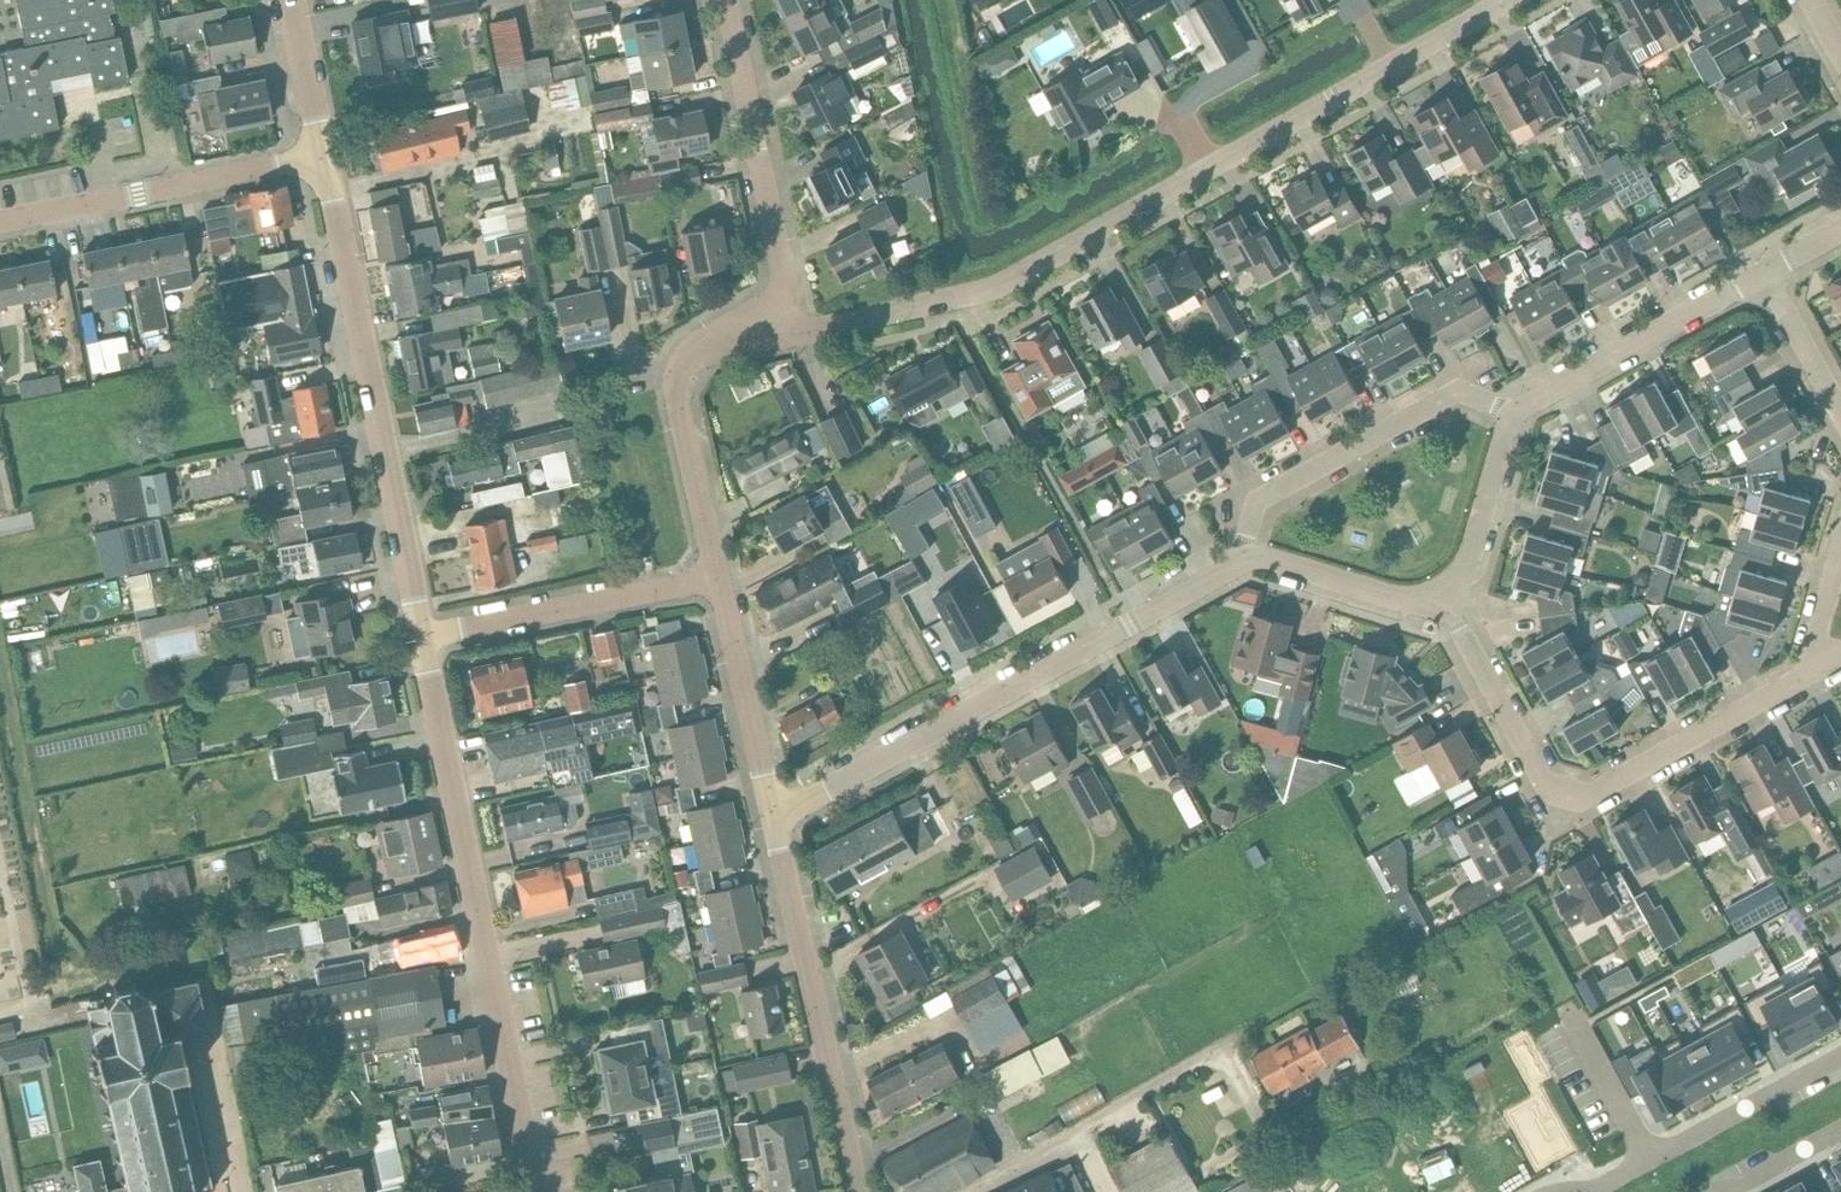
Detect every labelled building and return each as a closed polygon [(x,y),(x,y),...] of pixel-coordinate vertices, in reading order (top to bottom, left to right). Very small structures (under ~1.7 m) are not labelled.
[(48,77),(89,68),(92,86),(128,79),(119,36),(114,37),(109,12),(114,11),(112,0),(16,0),(25,45),(0,50),(0,139),(58,127),(48,77)] [(431,22),(479,12),(476,0),(427,0),(431,22)] [(574,19),(603,13),(600,0),(591,0),(571,4),(574,19)] [(835,0),(779,0),(790,22),(835,0)] [(790,22),(806,54),(841,36),(847,48),(898,23),(896,12),(885,14),(883,7),(854,22),(843,0),(835,0),(790,22)] [(1095,23),(1113,13),(1106,0),(1097,0),(1086,6),(1095,23)] [(1137,19),(1171,0),(1126,0),(1137,19)] [(1183,15),(1181,17),(1181,18),(1191,13),(1207,43),(1195,50),(1196,52),(1200,50),(1209,65),(1208,65),(1209,67),(1221,61),(1220,60),(1234,53),(1246,46),(1242,38),(1221,0),(1191,0),(1188,2),(1187,0),(1175,0),(1183,15)] [(1298,19),(1309,13),(1310,15),(1337,0),(1287,0),(1298,19)] [(1659,7),(1655,0),(1622,0),(1618,2),(1632,28),(1619,35),(1629,51),(1659,35),(1666,47),(1693,32),(1675,0),(1671,0),(1659,7)] [(1730,45),(1751,33),(1740,12),(1734,15),(1727,3),(1732,0),(1696,0),(1711,28),(1702,33),(1713,54),(1730,45)] [(157,7),(160,18),(170,16),(168,5),(157,7)] [(160,20),(163,36),(177,33),(179,43),(203,38),(208,62),(256,53),(249,16),(228,20),(225,6),(160,20)] [(485,15),(505,92),(520,88),(520,89),(547,83),(547,85),(555,83),(551,66),(548,55),(527,60),(516,15),(508,17),(506,9),(485,15)] [(417,62),(408,11),(388,14),(353,21),(363,73),(366,72),(369,85),(396,79),(393,67),(417,62)] [(635,36),(639,54),(686,44),(680,11),(617,24),(620,39),(635,36)] [(603,13),(574,19),(578,37),(612,30),(608,12),(603,13)] [(1610,88),(1637,73),(1619,41),(1602,51),(1596,40),(1597,39),(1587,20),(1568,30),(1571,36),(1552,46),(1564,67),(1562,68),(1564,72),(1566,71),(1573,84),(1599,69),(1610,88)] [(415,40),(430,38),(428,21),(413,23),(415,40)] [(898,23),(847,48),(856,67),(903,43),(898,23)] [(979,23),(970,24),(973,43),(982,41),(979,23)] [(686,44),(639,54),(642,73),(628,75),(631,90),(693,77),(686,44)] [(1738,45),(1717,57),(1727,74),(1748,62),(1738,45)] [(1012,46),(984,61),(990,71),(993,77),(1021,62),(1012,46)] [(1099,126),(1109,120),(1102,107),(1141,86),(1123,52),(1084,74),(1081,69),(1045,89),(1055,107),(1050,109),(1060,127),(1065,124),(1073,140),(1083,134),(1086,138),(1101,130),(1099,126)] [(582,58),(551,66),(555,83),(586,77),(582,58)] [(1569,116),(1560,102),(1549,81),(1533,89),(1517,59),(1482,79),(1510,129),(1534,116),(1543,131),(1569,116)] [(984,61),(977,65),(983,75),(990,71),(984,61)] [(1711,69),(1708,77),(1712,84),(1725,77),(1718,65),(1711,69)] [(1753,106),(1765,128),(1770,125),(1783,118),(1807,105),(1788,71),(1767,82),(1759,68),(1720,89),(1735,116),(1753,106)] [(186,81),(188,81),(185,69),(171,72),(174,84),(186,81)] [(857,93),(854,95),(843,73),(833,78),(830,73),(796,90),(817,133),(853,116),(855,121),(859,119),(862,115),(864,113),(864,110),(863,104),(861,100),(857,93)] [(219,74),(188,81),(186,81),(188,89),(189,96),(199,95),(206,93),(210,109),(219,108),(224,128),(271,118),(263,80),(222,88),(219,74)] [(495,94),(491,76),(461,82),(465,101),(495,94)] [(530,129),(520,89),(520,88),(505,92),(480,98),(490,139),(530,129)] [(594,113),(626,106),(623,88),(590,95),(591,103),(592,103),(594,113)] [(892,129),(917,117),(913,97),(883,111),(892,129)] [(1448,97),(1413,117),(1424,138),(1427,143),(1414,151),(1424,169),(1437,161),(1458,150),(1459,150),(1464,147),(1475,167),(1500,153),(1487,131),(1475,110),(1460,118),(1448,97)] [(594,113),(608,183),(608,184),(614,183),(621,181),(610,129),(630,125),(626,106),(594,113)] [(1681,121),(1674,109),(1666,113),(1673,126),(1681,121)] [(652,174),(658,173),(678,169),(676,155),(707,148),(700,110),(652,120),(659,154),(648,156),(652,174)] [(463,153),(457,130),(470,127),(467,113),(374,135),(382,171),(463,153)] [(1775,134),(1788,127),(1783,118),(1770,125),(1775,134)] [(1566,130),(1572,141),(1583,135),(1578,124),(1566,130)] [(1382,134),(1349,153),(1361,174),(1371,191),(1390,180),(1402,201),(1432,184),(1425,170),(1413,149),(1396,158),(1382,134)] [(1835,154),(1831,156),(1818,134),(1787,152),(1778,137),(1746,155),(1759,177),(1776,167),(1792,197),(1812,186),(1809,180),(1819,174),(1824,183),(1840,174),(1840,165),(1835,154)] [(869,171),(856,178),(852,169),(868,161),(855,137),(822,153),(829,167),(813,175),(829,208),(861,192),(864,200),(880,192),(869,171)] [(1675,141),(1660,149),(1668,163),(1683,155),(1675,141)] [(495,161),(473,165),(479,196),(501,192),(495,161)] [(1599,163),(1583,171),(1593,190),(1609,181),(1599,163)] [(1743,181),(1734,164),(1702,181),(1711,198),(1743,181)] [(697,166),(659,174),(662,190),(700,183),(697,166)] [(1361,216),(1355,206),(1343,184),(1328,193),(1316,172),(1284,190),(1304,227),(1333,210),(1342,226),(1361,216)] [(593,186),(601,226),(606,251),(624,247),(614,206),(619,205),(614,183),(608,184),(608,183),(593,186)] [(209,239),(254,229),(292,222),(285,187),(250,194),(250,195),(234,198),(235,202),(203,209),(209,239)] [(1705,190),(1669,210),(1694,254),(1717,241),(1704,217),(1716,210),(1705,190)] [(1625,192),(1617,196),(1624,208),(1632,203),(1625,192)] [(1528,197),(1510,207),(1522,228),(1540,218),(1528,197)] [(483,235),(529,226),(524,201),(478,210),(483,235)] [(904,250),(884,260),(874,241),(899,228),(886,201),(859,215),(866,228),(828,247),(844,280),(874,265),(880,277),(910,262),(904,250)] [(436,226),(405,233),(398,202),(369,208),(379,261),(410,255),(441,248),(436,226)] [(1669,210),(1635,229),(1649,252),(1659,246),(1671,267),(1694,254),(1669,210)] [(1289,266),(1282,254),(1271,233),(1256,241),(1241,214),(1209,232),(1233,274),(1250,264),(1260,282),(1289,266)] [(681,232),(686,258),(691,281),(709,278),(707,271),(727,267),(719,224),(681,232)] [(609,266),(606,251),(601,226),(581,231),(590,270),(609,266)] [(1638,258),(1649,252),(1635,229),(1602,248),(1626,292),(1649,279),(1638,258)] [(183,232),(149,239),(156,272),(157,271),(161,290),(193,284),(189,265),(188,256),(183,232)] [(521,247),(524,264),(536,261),(530,232),(497,238),(500,252),(521,247)] [(149,239),(116,246),(122,278),(123,278),(126,291),(135,289),(144,331),(167,327),(169,326),(161,290),(157,271),(156,272),(149,239)] [(116,246),(82,253),(87,276),(89,285),(90,285),(94,306),(126,300),(122,278),(116,246)] [(297,247),(259,255),(262,272),(264,271),(300,263),(297,247)] [(670,301),(663,264),(669,263),(666,248),(625,256),(636,307),(670,301)] [(1626,292),(1602,248),(1588,255),(1586,251),(1580,249),(1564,257),(1568,266),(1579,286),(1589,280),(1603,305),(1626,292)] [(1205,284),(1199,273),(1187,252),(1186,253),(1187,255),(1178,260),(1173,252),(1142,270),(1164,310),(1195,292),(1194,290),(1205,284)] [(1392,257),(1390,262),(1393,267),(1398,269),(1403,266),(1405,260),(1402,255),(1397,254),(1392,257)] [(385,265),(390,291),(471,274),(468,258),(431,266),(429,256),(385,265)] [(49,259),(15,266),(22,299),(23,298),(55,292),(53,283),(49,259)] [(272,361),(318,352),(300,263),(264,271),(262,272),(216,281),(226,332),(246,328),(248,333),(266,329),(272,361)] [(1471,276),(1447,289),(1471,333),(1495,320),(1492,314),(1502,309),(1497,299),(1495,297),(1490,287),(1477,263),(1467,269),(1471,276)] [(0,269),(0,303),(9,301),(22,299),(15,266),(0,269)] [(1568,266),(1534,285),(1558,329),(1582,316),(1568,292),(1579,286),(1568,266)] [(472,275),(471,274),(390,291),(395,316),(439,307),(437,295),(462,290),(464,296),(490,291),(486,272),(472,275)] [(556,299),(558,313),(546,315),(551,337),(563,334),(565,346),(608,338),(598,290),(597,290),(594,275),(579,278),(582,294),(556,299)] [(541,289),(539,278),(528,280),(520,282),(522,293),(541,289)] [(1827,286),(1840,311),(1840,279),(1827,286)] [(1502,281),(1490,287),(1495,297),(1497,299),(1508,292),(1502,281)] [(1558,329),(1534,285),(1510,298),(1535,342),(1558,329)] [(1145,337),(1140,329),(1129,307),(1123,311),(1110,287),(1081,304),(1089,318),(1083,321),(1098,347),(1120,335),(1127,347),(1145,337)] [(1471,333),(1447,289),(1433,297),(1428,288),(1417,294),(1416,292),(1407,297),(1413,308),(1416,314),(1428,336),(1439,330),(1448,346),(1471,333)] [(1225,290),(1208,299),(1229,337),(1231,336),(1246,327),(1225,290)] [(1314,290),(1290,304),(1301,323),(1325,310),(1314,290)] [(540,292),(520,296),(522,309),(532,314),(545,312),(540,292)] [(444,327),(500,316),(496,299),(440,311),(444,327)] [(1341,319),(1343,310),(1339,303),(1326,310),(1333,323),(1341,319)] [(1402,314),(1379,326),(1404,371),(1427,358),(1418,341),(1428,336),(1416,314),(1413,308),(1402,314)] [(1084,385),(1075,369),(1049,322),(1016,340),(1027,359),(1004,372),(1029,416),(1084,385)] [(455,380),(452,368),(448,349),(463,346),(459,325),(399,337),(400,339),(393,340),(397,358),(403,356),(410,389),(455,380)] [(1356,339),(1345,345),(1356,366),(1367,360),(1368,363),(1380,384),(1404,371),(1379,326),(1356,339)] [(1715,398),(1746,381),(1738,368),(1760,356),(1746,331),(1704,354),(1713,370),(1705,379),(1715,398)] [(104,343),(89,346),(95,374),(141,365),(137,348),(128,350),(125,338),(116,340),(116,337),(103,340),(104,343)] [(1189,384),(1182,371),(1162,338),(1141,350),(1168,396),(1189,384)] [(495,342),(469,347),(475,376),(501,370),(495,342)] [(205,343),(180,349),(183,366),(209,360),(205,343)] [(1335,351),(1311,364),(1336,408),(1359,395),(1347,374),(1346,372),(1356,366),(1345,345),(1335,351)] [(1233,346),(1225,351),(1230,360),(1237,356),(1233,346)] [(158,371),(183,366),(180,349),(154,354),(158,371)] [(954,377),(953,375),(942,354),(915,368),(913,365),(887,379),(905,412),(929,399),(930,401),(940,396),(947,408),(986,386),(975,365),(959,373),(959,374),(954,377)] [(558,359),(481,378),(487,405),(564,386),(558,359)] [(789,424),(811,418),(795,359),(773,365),(789,424)] [(1311,364),(1277,383),(1293,412),(1304,406),(1312,421),(1336,408),(1311,364)] [(734,381),(741,398),(766,388),(759,370),(734,381)] [(228,371),(214,374),(217,389),(231,386),(228,371)] [(39,378),(43,395),(63,391),(60,374),(39,378)] [(334,428),(324,384),(293,391),(294,397),(279,400),(274,376),(248,382),(254,409),(251,410),(255,428),(273,424),(277,444),(304,438),(304,435),(334,428)] [(43,395),(39,378),(19,382),(22,398),(43,395)] [(456,428),(451,405),(482,398),(478,380),(445,387),(447,392),(431,395),(432,402),(414,406),(420,435),(456,428)] [(1656,381),(1632,394),(1655,436),(1666,430),(1676,437),(1687,431),(1699,425),(1699,424),(1683,395),(1668,403),(1656,381)] [(1736,435),(1788,406),(1775,382),(1753,394),(1746,381),(1715,398),(1736,435)] [(1243,401),(1268,446),(1291,433),(1283,418),(1293,412),(1277,383),(1243,401)] [(1602,439),(1619,469),(1650,452),(1644,442),(1655,436),(1632,394),(1608,408),(1619,429),(1602,439)] [(1700,405),(1698,398),(1689,400),(1690,407),(1700,405)] [(1268,446),(1243,401),(1230,409),(1224,400),(1204,411),(1224,447),(1235,441),(1244,459),(1268,446)] [(1801,430),(1788,406),(1736,435),(1745,450),(1748,473),(1784,467),(1780,442),(1801,430)] [(842,457),(864,446),(847,410),(825,420),(842,457)] [(1214,453),(1224,447),(1204,411),(1184,422),(1189,431),(1175,439),(1200,483),(1223,470),(1214,453)] [(1003,415),(983,426),(997,450),(1016,440),(1003,415)] [(1134,416),(1122,422),(1133,442),(1137,448),(1148,441),(1134,416)] [(551,488),(558,487),(587,479),(573,425),(549,431),(494,444),(495,448),(447,459),(454,487),(502,476),(520,471),(517,460),(543,454),(551,488)] [(1699,425),(1687,431),(1693,443),(1705,436),(1699,425)] [(811,461),(808,455),(827,446),(818,427),(735,462),(746,490),(811,461)] [(1175,439),(1142,457),(1155,481),(1165,476),(1176,496),(1200,483),(1175,439)] [(1608,475),(1619,469),(1602,439),(1588,447),(1584,459),(1552,450),(1544,476),(1603,493),(1608,475)] [(1131,462),(1141,457),(1133,442),(1122,448),(1118,443),(1060,476),(1071,495),(1131,462)] [(296,489),(296,491),(344,480),(337,444),(288,455),(264,460),(271,493),(295,488),(295,489),(296,489)] [(913,496),(938,482),(922,454),(907,462),(910,469),(901,474),(913,496)] [(219,474),(216,458),(178,465),(181,481),(219,474)] [(1689,464),(1675,472),(1681,482),(1698,480),(1689,464)] [(1757,512),(1803,525),(1811,499),(1787,492),(1784,467),(1748,473),(1751,492),(1762,495),(1757,512)] [(107,479),(116,520),(147,513),(147,516),(174,510),(165,470),(140,475),(139,472),(107,479)] [(1674,470),(1661,480),(1679,480),(1676,474),(1675,472),(1674,470)] [(970,476),(948,487),(976,538),(997,527),(970,476)] [(1560,510),(1556,524),(1589,534),(1594,520),(1595,520),(1603,493),(1544,476),(1537,503),(1560,510)] [(344,480),(296,491),(301,514),(276,519),(278,528),(271,530),(275,545),(307,538),(305,527),(352,517),(344,480)] [(1126,510),(1150,554),(1174,541),(1165,525),(1175,520),(1154,482),(1139,491),(1144,500),(1126,510)] [(558,487),(551,488),(532,493),(536,511),(562,505),(558,487)] [(491,489),(471,493),(474,507),(494,503),(491,489)] [(768,516),(771,522),(768,526),(772,534),(777,533),(786,549),(847,516),(836,497),(816,509),(808,494),(768,516)] [(931,547),(917,523),(905,504),(905,503),(885,514),(912,558),(931,547)] [(1654,513),(1668,517),(1671,507),(1657,503),(1654,513)] [(1150,554),(1126,510),(1090,530),(1101,549),(1113,543),(1127,567),(1150,554)] [(1796,552),(1803,525),(1757,512),(1753,529),(1741,529),(1735,550),(1768,559),(1772,545),(1796,552)] [(466,525),(472,557),(508,550),(502,518),(466,525)] [(144,521),(118,526),(127,572),(153,567),(144,521)] [(1583,555),(1589,534),(1556,524),(1552,539),(1528,532),(1521,558),(1567,572),(1572,555),(1583,555)] [(1075,561),(1064,540),(1057,527),(1040,536),(1051,556),(1005,581),(1023,615),(1070,590),(1059,570),(1075,561)] [(1644,528),(1638,546),(1657,551),(1662,533),(1644,528)] [(541,535),(545,550),(559,546),(558,541),(556,531),(541,535)] [(281,563),(292,561),(294,561),(298,578),(315,575),(362,566),(355,532),(289,545),(278,547),(281,563)] [(1659,550),(1655,564),(1670,571),(1676,573),(1681,556),(1687,538),(1665,532),(1659,550)] [(545,550),(541,535),(526,539),(530,553),(545,550)] [(558,541),(559,546),(562,556),(590,549),(586,535),(558,541)] [(515,582),(508,550),(472,557),(479,589),(515,582)] [(1727,567),(1721,590),(1780,607),(1788,581),(1764,574),(1768,559),(1735,550),(1730,568),(1727,567)] [(830,554),(757,591),(776,631),(834,601),(845,624),(891,600),(875,570),(846,585),(830,554)] [(1537,592),(1540,617),(1576,612),(1573,592),(1562,588),(1567,572),(1521,558),(1513,585),(1537,592)] [(1650,583),(1646,597),(1662,601),(1665,588),(1670,571),(1655,564),(1654,567),(1650,583)] [(128,577),(135,609),(137,619),(147,617),(158,615),(156,605),(164,603),(157,571),(128,577)] [(1635,575),(1634,583),(1647,585),(1649,572),(1641,571),(1635,575)] [(997,629),(968,577),(932,598),(961,649),(997,629)] [(1677,591),(1672,591),(1672,607),(1697,607),(1697,578),(1677,577),(1677,591)] [(1703,614),(1720,645),(1737,636),(1740,624),(1772,634),(1780,607),(1721,590),(1716,608),(1703,614)] [(280,591),(218,604),(222,626),(285,612),(280,591)] [(311,655),(329,651),(352,646),(346,616),(352,615),(349,599),(328,603),(326,596),(292,603),(295,619),(303,617),(311,655)] [(158,615),(147,617),(149,627),(208,615),(206,605),(158,615)] [(1685,638),(1668,647),(1691,689),(1715,676),(1703,654),(1720,645),(1703,614),(1687,609),(1680,630),(1682,636),(1685,638)] [(1522,652),(1535,676),(1577,653),(1569,638),(1579,633),(1576,612),(1540,617),(1544,640),(1522,652)] [(1307,699),(1312,678),(1319,655),(1294,648),(1293,649),(1286,647),(1292,625),(1253,614),(1246,641),(1241,639),(1235,662),(1262,670),(1261,674),(1285,681),(1282,692),(1285,693),(1307,699)] [(1627,628),(1612,636),(1619,648),(1634,640),(1627,628)] [(634,629),(618,633),(622,645),(637,641),(634,629)] [(600,660),(624,653),(622,645),(618,633),(618,630),(593,637),(600,660)] [(656,675),(701,665),(694,635),(659,643),(656,631),(641,635),(644,647),(650,646),(656,675)] [(1399,723),(1411,716),(1432,704),(1422,685),(1419,686),(1395,661),(1397,657),(1357,646),(1354,658),(1348,656),(1342,676),(1349,677),(1344,693),(1389,704),(1389,705),(1399,723)] [(1667,703),(1691,689),(1668,647),(1644,661),(1635,660),(1628,664),(1633,672),(1641,689),(1655,681),(1667,703)] [(1165,713),(1185,702),(1190,699),(1198,714),(1221,701),(1203,669),(1190,677),(1175,650),(1141,669),(1165,713)] [(1584,665),(1577,653),(1535,676),(1549,701),(1570,689),(1577,702),(1623,677),(1617,666),(1594,660),(1584,665)] [(531,704),(527,681),(521,658),(468,669),(479,716),(531,704)] [(221,690),(250,685),(247,662),(217,667),(221,690)] [(707,694),(701,665),(656,675),(663,704),(657,706),(660,718),(675,714),(672,702),(707,694)] [(355,727),(371,724),(394,719),(386,677),(350,684),(347,670),(324,675),(296,681),(298,691),(300,700),(328,694),(334,723),(353,719),(355,727)] [(1629,690),(1641,689),(1633,672),(1623,677),(1577,702),(1585,715),(1563,727),(1577,752),(1619,729),(1610,713),(1622,701),(1629,690)] [(572,711),(591,707),(585,679),(566,684),(572,711)] [(296,681),(282,684),(284,694),(298,691),(296,681)] [(1142,736),(1133,718),(1121,697),(1110,703),(1101,686),(1071,703),(1098,750),(1127,734),(1132,742),(1142,736)] [(830,692),(814,701),(810,702),(811,704),(782,719),(795,743),(853,711),(844,694),(834,700),(830,692)] [(1285,693),(1276,724),(1297,730),(1307,699),(1285,693)] [(634,701),(572,715),(582,761),(569,764),(573,781),(649,765),(634,701)] [(494,781),(569,764),(582,761),(572,715),(571,714),(483,734),(494,781)] [(675,758),(719,748),(712,718),(677,726),(675,714),(660,718),(663,730),(668,729),(675,758)] [(1835,736),(1824,715),(1792,732),(1803,754),(1819,781),(1836,772),(1840,780),(1840,744),(1840,745),(1835,736)] [(1070,763),(1057,739),(1045,718),(1004,740),(1015,761),(1017,762),(1026,780),(1048,768),(1051,773),(1070,763)] [(1298,755),(1298,751),(1302,737),(1240,718),(1254,743),(1258,742),(1277,747),(1276,749),(1298,755)] [(1476,748),(1470,748),(1460,729),(1438,741),(1428,723),(1394,742),(1410,770),(1412,769),(1427,796),(1481,767),(1479,764),(1482,759),(1476,748)] [(346,747),(343,731),(315,736),(318,753),(346,747)] [(1143,743),(1163,779),(1180,769),(1160,733),(1143,743)] [(183,738),(169,740),(172,759),(186,757),(183,738)] [(305,741),(271,748),(275,771),(310,764),(305,741)] [(1286,802),(1298,755),(1276,749),(1277,747),(1258,742),(1254,743),(1286,802)] [(1815,805),(1800,778),(1789,757),(1787,758),(1790,764),(1778,770),(1763,743),(1731,761),(1756,808),(1773,799),(1786,821),(1815,805)] [(676,789),(679,801),(693,797),(690,785),(726,777),(719,748),(675,758),(682,788),(676,789)] [(367,766),(363,750),(333,756),(336,773),(331,774),(339,813),(405,799),(397,760),(367,766)] [(1298,755),(1286,802),(1347,766),(1321,759),(1320,761),(1298,755)] [(1090,816),(1112,805),(1091,768),(1070,779),(1090,816)] [(1762,847),(1732,793),(1718,801),(1704,776),(1672,794),(1688,823),(1686,827),(1692,839),(1697,840),(1720,828),(1737,860),(1747,855),(1762,847)] [(1186,786),(1180,777),(1169,783),(1174,792),(1186,786)] [(673,801),(670,784),(653,787),(657,804),(673,801)] [(1460,829),(1474,854),(1516,831),(1501,804),(1497,807),(1490,794),(1465,808),(1449,817),(1449,816),(1435,824),(1443,838),(1460,829)] [(562,805),(558,809),(555,795),(500,808),(507,840),(563,827),(562,826),(568,828),(573,826),(576,823),(578,819),(578,815),(576,809),(572,805),(567,804),(562,805)] [(627,819),(626,813),(586,822),(592,848),(660,834),(652,796),(633,800),(636,817),(627,819)] [(696,840),(737,831),(731,801),(696,809),(693,797),(679,801),(681,812),(689,810),(696,840)] [(919,797),(816,852),(839,894),(917,853),(926,848),(935,844),(920,815),(927,812),(919,797)] [(670,804),(658,806),(660,817),(671,814),(670,804)] [(1216,805),(1211,819),(1232,825),(1236,812),(1216,805)] [(1689,856),(1683,845),(1672,824),(1658,832),(1645,809),(1613,826),(1637,870),(1654,861),(1660,872),(1689,856)] [(391,874),(440,863),(429,813),(384,823),(392,859),(387,860),(391,874)] [(1020,825),(1008,831),(1018,848),(1041,835),(1033,821),(1022,828),(1020,825)] [(744,860),(737,831),(696,840),(702,870),(696,871),(698,883),(712,880),(709,868),(744,860)] [(1516,831),(1474,854),(1486,876),(1452,894),(1462,913),(1513,886),(1534,874),(1527,861),(1532,859),(1516,831)] [(994,840),(991,841),(998,854),(1014,846),(1007,833),(994,840)] [(648,843),(648,844),(649,844),(649,845),(649,846),(650,847),(650,848),(651,848),(652,848),(652,849),(653,849),(654,849),(655,849),(656,849),(657,849),(658,849),(658,848),(659,848),(659,847),(660,847),(660,846),(661,845),(661,844),(661,843),(661,842),(661,841),(660,840),(660,839),(659,839),(659,838),(658,838),(657,837),(656,837),(655,837),(654,837),(653,837),(652,837),(652,838),(651,838),(650,838),(650,839),(649,840),(649,841),(649,842),(648,842),(648,843)] [(1394,842),(1367,856),(1372,867),(1399,853),(1394,842)] [(1019,854),(997,866),(1006,883),(1029,871),(1037,885),(1054,876),(1037,844),(1019,854)] [(1623,935),(1648,921),(1635,896),(1625,879),(1611,887),(1593,854),(1560,872),(1569,888),(1556,895),(1573,924),(1585,917),(1588,922),(1609,910),(1623,935)] [(524,915),(548,909),(566,905),(565,903),(583,898),(574,858),(514,872),(524,915)] [(1812,867),(1820,883),(1835,875),(1827,859),(1812,867)] [(672,872),(676,888),(695,883),(693,872),(687,873),(686,869),(672,872)] [(338,907),(374,900),(369,878),(333,885),(338,907)] [(707,893),(714,923),(756,913),(749,884),(714,892),(712,880),(698,883),(701,894),(707,893)] [(1774,881),(1726,907),(1740,932),(1787,906),(1774,881)] [(381,926),(451,910),(444,882),(374,897),(381,926)] [(600,919),(663,906),(660,894),(646,897),(644,888),(596,898),(600,919)] [(1647,890),(1635,896),(1648,921),(1663,949),(1682,939),(1662,903),(1656,907),(1647,890)] [(1409,892),(1392,902),(1415,946),(1432,937),(1409,892)] [(1814,899),(1799,907),(1806,919),(1820,911),(1814,899)] [(680,902),(663,906),(600,919),(600,920),(605,940),(607,940),(608,946),(578,952),(586,988),(602,985),(602,987),(607,986),(606,984),(648,974),(640,939),(637,940),(635,933),(669,925),(674,948),(680,953),(690,950),(680,902)] [(1799,909),(1789,915),(1800,935),(1810,930),(1799,909)] [(346,913),(300,923),(305,946),(351,936),(346,913)] [(720,953),(714,954),(695,958),(698,970),(716,966),(730,963),(728,951),(763,943),(756,913),(714,923),(720,953)] [(229,917),(214,920),(217,931),(231,928),(229,917)] [(400,953),(403,967),(461,954),(454,924),(376,942),(380,958),(400,953)] [(890,998),(911,986),(927,977),(902,931),(858,955),(869,975),(876,972),(890,998)] [(1727,944),(1711,953),(1719,968),(1735,960),(1727,944)] [(1829,956),(1840,977),(1840,949),(1829,956)] [(314,968),(318,987),(366,978),(362,959),(314,968)] [(1812,978),(1789,991),(1788,991),(1813,1037),(1815,1036),(1834,1026),(1838,1023),(1822,994),(1835,986),(1821,960),(1806,968),(1812,978)] [(771,998),(769,985),(748,990),(743,964),(698,973),(702,992),(739,983),(741,991),(740,991),(750,1037),(784,1029),(777,997),(771,998)] [(1595,974),(1578,983),(1593,1008),(1609,999),(1639,982),(1630,965),(1600,982),(1595,974)] [(420,1028),(430,1026),(443,1023),(433,966),(409,970),(366,978),(287,992),(221,1005),(234,1074),(373,1048),(370,1036),(420,1027),(420,1028)] [(1023,1029),(1007,999),(993,974),(953,996),(983,1051),(1023,1029)] [(1788,991),(1789,991),(1784,980),(1744,1002),(1759,1028),(1772,1021),(1788,1050),(1792,1048),(1811,1038),(1813,1037),(1788,991)] [(127,1191),(192,1191),(208,1188),(208,1191),(211,1191),(210,1187),(215,1186),(190,1075),(191,1075),(188,1061),(190,1061),(187,1047),(193,1045),(190,1032),(206,1028),(195,984),(141,996),(130,985),(110,990),(106,1001),(102,1001),(101,999),(89,1002),(90,1008),(85,1009),(99,1068),(92,1069),(95,1083),(101,1082),(126,1187),(127,1191)] [(1653,992),(1658,1000),(1670,993),(1666,985),(1653,992)] [(1653,992),(1639,999),(1646,1012),(1660,1004),(1658,1000),(1653,992)] [(1704,1031),(1729,1078),(1755,1064),(1740,1038),(1754,1031),(1739,1004),(1700,1026),(1703,1032),(1704,1031)] [(1311,1080),(1308,1074),(1361,1046),(1341,1009),(1253,1056),(1273,1093),(1290,1084),(1293,1089),(1311,1080)] [(703,1010),(688,1012),(690,1030),(706,1028),(703,1010)] [(604,1079),(650,1070),(646,1051),(655,1049),(649,1020),(620,1026),(624,1043),(598,1049),(599,1050),(593,1051),(597,1071),(603,1070),(604,1079)] [(16,1037),(12,1022),(0,1024),(0,1041),(16,1037)] [(423,1085),(485,1073),(476,1028),(432,1037),(430,1026),(420,1028),(420,1027),(370,1036),(373,1048),(374,1053),(411,1046),(414,1061),(419,1061),(423,1085)] [(1528,1031),(1508,1042),(1530,1084),(1551,1073),(1528,1031)] [(1706,1090),(1729,1078),(1704,1031),(1703,1032),(1682,1043),(1681,1043),(1706,1090)] [(1071,1062),(1069,1057),(1059,1038),(981,1077),(994,1101),(1071,1062)] [(1685,1102),(1706,1090),(1681,1043),(1682,1043),(1679,1038),(1654,1051),(1660,1061),(1661,1060),(1684,1103),(1685,1102)] [(17,1041),(0,1045),(0,1072),(23,1067),(17,1041)] [(886,1115),(908,1104),(961,1077),(943,1042),(869,1080),(886,1115)] [(1611,1061),(1631,1098),(1644,1090),(1659,1117),(1685,1103),(1685,1102),(1684,1103),(1661,1060),(1660,1061),(1637,1073),(1626,1053),(1611,1061)] [(761,1057),(732,1063),(738,1090),(767,1084),(761,1057)] [(270,1068),(235,1074),(237,1089),(273,1082),(270,1068)] [(1085,1069),(1044,1092),(1060,1120),(1100,1097),(1085,1069)] [(653,1087),(650,1070),(604,1079),(606,1089),(601,1090),(605,1110),(610,1108),(611,1110),(636,1105),(640,1122),(653,1120),(668,1117),(661,1085),(653,1087)] [(436,1096),(441,1122),(493,1113),(487,1085),(436,1096)] [(350,1092),(341,1099),(349,1110),(359,1103),(350,1092)] [(1543,1093),(1508,1112),(1538,1167),(1573,1148),(1543,1093)] [(435,1104),(410,1109),(413,1128),(439,1123),(435,1104)] [(668,1117),(653,1120),(659,1148),(654,1149),(660,1177),(616,1186),(617,1191),(691,1191),(687,1173),(693,1172),(689,1150),(725,1144),(717,1107),(668,1117)] [(493,1113),(441,1122),(450,1166),(501,1155),(493,1113)] [(761,1155),(769,1191),(815,1191),(800,1114),(758,1123),(757,1118),(735,1122),(741,1158),(761,1155)] [(984,1143),(969,1116),(883,1162),(899,1191),(945,1191),(946,1191),(996,1164),(984,1143)] [(320,1191),(365,1191),(383,1188),(369,1126),(343,1132),(351,1167),(316,1175),(320,1191)] [(1182,1160),(1171,1139),(1115,1170),(1128,1191),(1200,1191),(1182,1160)] [(126,1187),(107,1191),(100,1162),(72,1168),(78,1191),(127,1191),(126,1187)] [(1070,1162),(1007,1191),(1085,1191),(1070,1162)] [(406,1172),(410,1191),(417,1191),(450,1185),(446,1163),(406,1172)] [(1227,1191),(1270,1191),(1287,1183),(1278,1166),(1227,1191)] [(316,1175),(274,1184),(275,1191),(320,1191),(316,1175)] [(1801,1183),(1796,1185),(1794,1181),(1774,1191),(1806,1191),(1801,1183)]
